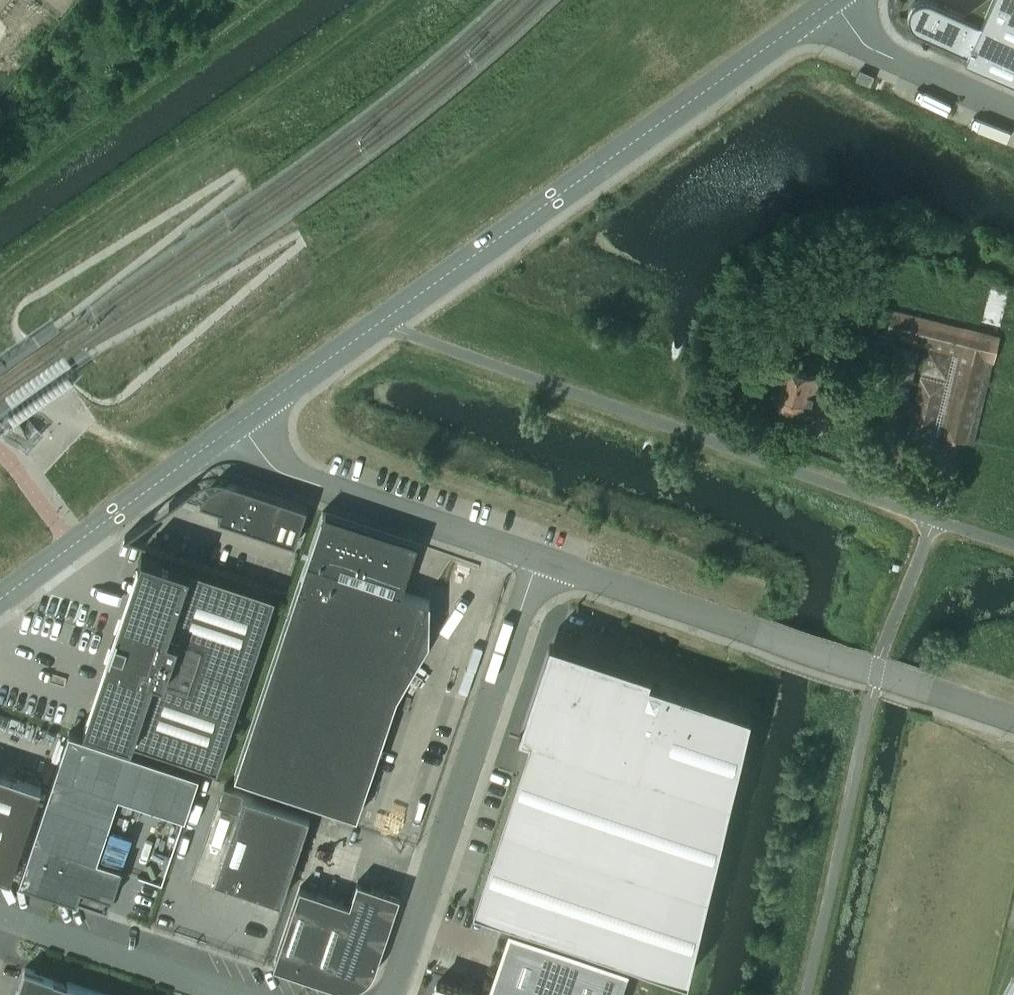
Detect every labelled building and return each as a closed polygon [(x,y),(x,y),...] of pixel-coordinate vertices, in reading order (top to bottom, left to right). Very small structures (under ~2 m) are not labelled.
[(979,23),(927,0),(921,0),(917,1),(914,3),(911,5),(910,7),(908,11),(907,15),(907,19),(908,23),(911,27),(914,30),(966,52),(964,56),(1013,78),(1013,0),(989,0),(979,23)] [(973,442),(998,335),(893,310),(886,336),(928,346),(909,427),(973,442)] [(906,403),(918,352),(893,346),(881,397),(906,403)] [(846,400),(851,383),(780,363),(773,390),(781,406),(795,410),(803,425),(824,414),(829,396),(846,400)] [(236,482),(225,481),(202,497),(200,500),(200,502),(207,504),(205,508),(215,511),(216,507),(221,509),(218,517),(295,543),(307,506),(236,482)] [(326,512),(322,511),(232,773),(357,815),(397,695),(417,660),(400,651),(430,600),(402,590),(408,572),(415,552),(416,548),(324,517),(326,512)] [(87,714),(84,724),(217,769),(275,595),(142,551),(138,561),(159,568),(140,624),(128,620),(125,629),(118,627),(119,627),(117,626),(111,645),(109,649),(111,650),(111,649),(117,651),(114,661),(126,665),(107,720),(87,714)] [(530,734),(473,903),(685,974),(687,974),(750,711),(649,676),(651,670),(550,636),(518,730),(530,734)] [(69,731),(19,881),(107,911),(108,911),(122,867),(98,859),(119,795),(186,817),(200,775),(69,731)] [(11,878),(11,877),(42,785),(0,771),(0,875),(11,878)] [(218,802),(237,808),(214,876),(281,898),(309,813),(224,784),(218,802)] [(300,887),(273,965),(335,986),(341,987),(347,988),(353,987),(359,985),(364,982),(369,978),(372,973),(375,968),(395,908),(383,904),(388,890),(357,880),(350,903),(300,887)] [(510,928),(487,994),(619,994),(628,967),(510,928)] [(25,967),(16,994),(108,994),(25,967)] [(437,981),(432,994),(478,994),(437,981)]
